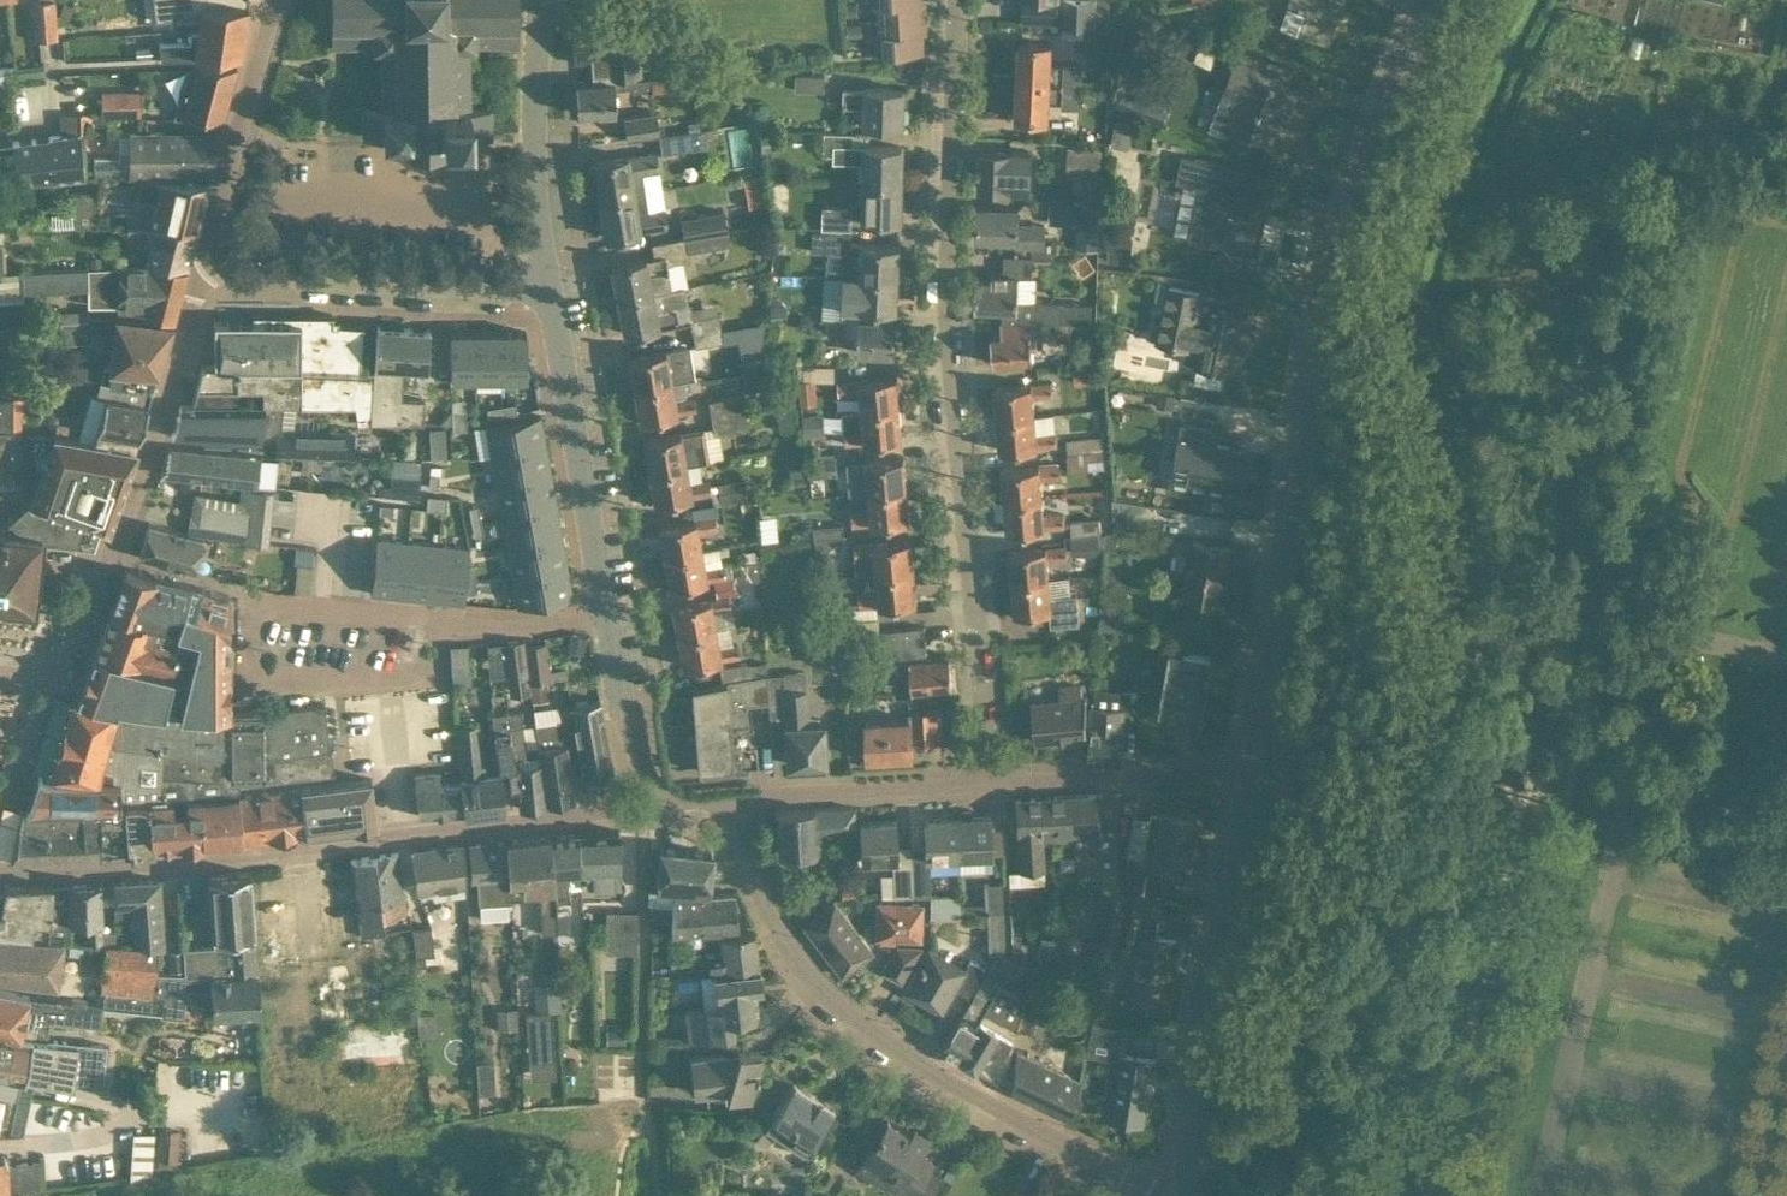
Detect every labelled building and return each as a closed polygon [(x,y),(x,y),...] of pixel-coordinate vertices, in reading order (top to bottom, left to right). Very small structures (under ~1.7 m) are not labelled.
[(55,0),(33,0),(31,0),(33,29),(34,39),(58,37),(55,0)] [(248,0),(154,0),(156,18),(199,13),(197,27),(198,27),(198,26),(244,25),(248,0)] [(331,4),(329,4),(329,7),(331,7),(331,21),(327,21),(328,24),(331,24),(332,44),(353,44),(353,45),(356,45),(356,44),(375,43),(375,45),(382,45),(382,64),(379,64),(379,67),(382,67),(383,86),(379,86),(379,88),(383,88),(383,107),(363,107),(364,135),(405,134),(405,146),(446,145),(446,135),(490,134),(490,106),(468,106),(468,87),(472,87),(472,84),(468,84),(468,65),(471,65),(471,63),(468,63),(467,44),(494,42),(494,43),(496,43),(496,42),(518,41),(518,21),(522,21),(522,19),(518,19),(517,4),(520,4),(519,1),(517,1),(517,0),(331,0),(331,4)] [(878,19),(927,16),(927,7),(922,8),(922,0),(874,0),(874,5),(877,4),(878,19)] [(1096,23),(1096,20),(1097,0),(1023,0),(1022,6),(1060,8),(1059,22),(1096,23)] [(1096,20),(1110,21),(1111,0),(1097,0),(1096,20)] [(1289,5),(1282,25),(1298,31),(1328,42),(1344,0),(1291,0),(1289,5)] [(858,14),(858,1),(846,1),(847,15),(858,14)] [(68,19),(74,6),(64,2),(59,15),(68,19)] [(1194,19),(1210,20),(1211,5),(1195,4),(1194,19)] [(877,54),(901,52),(925,51),(923,24),(928,24),(927,16),(878,19),(879,32),(876,32),(877,54)] [(593,54),(594,79),(594,81),(614,79),(614,77),(641,77),(640,36),(631,36),(631,19),(571,22),(573,55),(593,54)] [(862,34),(861,20),(846,21),(847,35),(862,34)] [(191,31),(191,40),(159,41),(161,58),(196,57),(196,54),(237,52),(240,52),(244,25),(198,26),(198,27),(197,27),(196,31),(191,31)] [(1053,42),(1044,42),(1020,41),(1019,80),(1082,83),(1083,63),(1052,62),(1053,42)] [(135,45),(136,56),(152,55),(152,44),(135,45)] [(1231,129),(1233,124),(1247,130),(1269,138),(1279,113),(1285,116),(1295,89),(1255,74),(1262,56),(1240,48),(1219,101),(1208,127),(1223,133),(1231,129)] [(11,82),(9,63),(0,64),(0,83),(11,82)] [(198,65),(187,103),(180,101),(176,113),(183,117),(223,116),(237,64),(198,65)] [(825,74),(796,73),(796,88),(825,90),(825,74)] [(695,76),(651,79),(652,91),(696,88),(695,76)] [(615,79),(614,79),(594,81),(594,79),(574,80),(576,112),(599,110),(599,116),(615,115),(615,87),(616,87),(632,86),(632,90),(650,89),(649,78),(615,79)] [(1048,119),(1048,100),(1063,100),(1062,106),(1081,107),(1082,83),(1019,80),(1017,117),(1048,119)] [(905,88),(865,86),(865,88),(844,87),(843,104),(865,105),(864,123),(904,124),(905,88)] [(102,89),(102,93),(102,111),(102,114),(140,114),(140,89),(102,89)] [(1161,125),(1167,109),(1122,90),(1115,106),(1161,125)] [(659,133),(659,134),(661,134),(657,110),(623,115),(626,138),(659,133)] [(61,134),(81,132),(81,130),(85,130),(84,111),(60,113),(61,134)] [(689,129),(701,128),(699,118),(687,120),(689,129)] [(714,126),(701,128),(689,129),(661,134),(659,134),(661,151),(707,144),(706,135),(715,133),(714,126)] [(763,152),(771,153),(773,131),(759,130),(763,152)] [(903,145),(879,145),(854,144),(854,131),(825,131),(825,152),(834,152),(834,160),(863,161),(863,180),(902,182),(903,145)] [(14,160),(17,181),(53,178),(53,179),(85,176),(81,132),(61,134),(49,135),(50,136),(0,141),(0,162),(14,160)] [(209,171),(218,133),(194,133),(128,133),(129,171),(129,175),(168,174),(169,171),(209,171)] [(1233,138),(1227,151),(1245,158),(1250,144),(1233,138)] [(1071,145),(1069,171),(1098,173),(1100,147),(1071,145)] [(980,187),(1031,188),(1032,150),(982,149),(980,187)] [(595,173),(599,198),(644,190),(641,172),(658,169),(655,151),(617,157),(593,161),(594,167),(592,167),(592,168),(595,167),(596,172),(593,173),(593,174),(595,173)] [(1189,236),(1234,246),(1257,251),(1268,199),(1227,190),(1233,163),(1181,152),(1175,179),(1200,184),(1189,236)] [(112,171),(112,156),(94,156),(94,171),(112,171)] [(198,223),(209,171),(169,171),(168,174),(167,178),(138,177),(134,198),(153,197),(147,219),(147,225),(198,223)] [(760,172),(743,175),(748,205),(765,202),(760,172)] [(83,189),(94,188),(93,176),(83,176),(83,188),(83,189)] [(852,216),(877,217),(901,218),(902,182),(863,180),(862,200),(849,199),(849,206),(824,205),(823,227),(852,228),(852,216)] [(83,189),(83,188),(73,189),(75,209),(77,225),(96,224),(94,188),(83,189)] [(644,190),(599,198),(603,223),(602,223),(602,224),(604,223),(605,228),(602,228),(602,229),(604,229),(605,235),(629,231),(668,225),(665,206),(648,209),(644,190)] [(1078,202),(1075,246),(1099,248),(1102,203),(1078,202)] [(1002,237),(1015,238),(1015,245),(1045,247),(1047,222),(1021,221),(1022,208),(979,206),(978,237),(1002,237)] [(50,227),(77,225),(75,209),(49,210),(50,227)] [(680,217),(684,236),(684,237),(728,229),(725,209),(680,217)] [(156,265),(186,266),(198,223),(147,225),(146,260),(155,259),(156,264),(156,265)] [(611,265),(618,298),(671,287),(667,263),(689,259),(688,250),(731,242),(728,229),(684,237),(684,236),(651,242),(654,255),(622,261),(622,263),(611,265)] [(862,275),(899,276),(900,244),(876,243),(862,242),(851,242),(851,231),(813,230),(813,250),(846,251),(845,275),(862,275)] [(1108,260),(1131,263),(1132,252),(1110,236),(1108,260)] [(1003,270),(1033,271),(1033,252),(1003,251),(1003,270)] [(105,265),(113,264),(113,255),(104,255),(105,265)] [(156,265),(156,264),(126,264),(113,264),(105,265),(23,270),(24,291),(65,288),(88,287),(88,303),(119,304),(118,310),(173,317),(186,266),(156,265)] [(23,283),(22,270),(0,272),(0,286),(23,283)] [(1056,321),(1063,321),(1071,322),(1091,322),(1091,303),(1064,302),(1064,300),(1019,298),(1020,273),(992,272),(992,278),(977,277),(976,306),(1003,307),(1003,319),(1042,320),(1056,321)] [(861,308),(873,308),(897,309),(899,276),(862,275),(845,275),(843,275),(842,317),(846,317),(859,318),(861,318),(861,308)] [(1186,347),(1184,361),(1229,370),(1235,344),(1230,342),(1231,337),(1247,340),(1251,321),(1241,319),(1241,316),(1233,314),(1233,315),(1198,308),(1201,291),(1166,284),(1155,341),(1186,347)] [(690,319),(690,316),(685,285),(671,287),(618,298),(624,332),(636,330),(636,331),(660,326),(660,324),(690,319)] [(770,295),(770,314),(788,314),(788,304),(779,295),(770,295)] [(0,300),(0,326),(4,325),(27,323),(24,298),(0,300)] [(89,318),(88,315),(88,309),(73,311),(74,319),(89,318)] [(690,317),(693,332),(721,327),(718,312),(690,317)] [(360,367),(361,348),(363,324),(337,322),(337,324),(334,324),(332,324),(332,319),(332,313),(314,313),(300,313),(299,313),(298,313),(297,314),(296,314),(296,315),(295,315),(295,316),(294,316),(294,317),(293,318),(293,319),(293,320),(287,320),(284,320),(273,313),(251,313),(251,320),(214,319),(214,364),(202,364),(192,403),(222,403),(237,403),(237,398),(238,388),(245,388),(261,388),(263,388),(261,404),(265,404),(283,404),(283,403),(307,403),(355,402),(356,410),(358,419),(370,420),(372,392),(373,376),(374,368),(360,367)] [(61,343),(113,341),(110,364),(104,364),(100,379),(153,386),(157,370),(158,370),(172,322),(148,319),(114,315),(88,315),(89,318),(74,319),(59,320),(61,343)] [(829,335),(830,318),(812,317),(812,334),(829,335)] [(846,317),(842,317),(830,317),(830,318),(829,335),(845,335),(846,317)] [(859,318),(846,317),(845,335),(859,336),(858,350),(871,351),(895,352),(897,319),(873,318),(861,318),(859,318)] [(993,362),(1017,359),(1032,358),(1031,345),(1038,344),(1037,331),(1043,331),(1042,320),(1003,319),(1000,319),(1001,334),(990,335),(993,362)] [(721,327),(723,340),(723,342),(737,339),(742,368),(762,359),(766,321),(721,327)] [(1063,321),(1056,321),(1056,335),(1071,336),(1071,322),(1063,321)] [(5,357),(20,356),(27,356),(27,323),(4,325),(5,346),(5,357)] [(377,325),(376,349),(374,368),(373,376),(372,392),(370,420),(423,421),(425,400),(400,397),(403,366),(427,368),(429,346),(430,328),(377,325)] [(721,327),(693,332),(695,345),(723,340),(721,327)] [(451,377),(476,377),(476,330),(450,330),(450,362),(451,377)] [(476,377),(501,376),(501,330),(476,330),(476,377)] [(501,330),(501,376),(527,376),(527,330),(501,330)] [(634,387),(672,380),(684,378),(690,377),(687,356),(684,357),(682,346),(628,355),(634,387)] [(20,356),(5,357),(0,358),(0,393),(23,391),(20,356)] [(434,361),(433,376),(451,377),(450,362),(434,361)] [(835,364),(817,363),(805,363),(804,378),(816,378),(834,379),(835,364)] [(1096,364),(1074,365),(1074,383),(1097,382),(1096,364)] [(897,374),(874,377),(840,380),(841,393),(860,391),(862,409),(900,406),(897,374)] [(672,380),(634,387),(639,419),(696,409),(694,395),(676,398),(675,396),(684,394),(686,390),(684,378),(672,380)] [(1223,386),(1184,378),(1182,390),(1220,397),(1223,386)] [(92,439),(135,447),(138,435),(139,436),(153,386),(100,379),(95,395),(105,397),(92,439)] [(815,379),(799,381),(801,402),(818,400),(815,379)] [(1052,381),(1019,384),(995,386),(998,417),(1036,414),(1035,396),(1053,394),(1052,381)] [(797,398),(797,385),(782,384),(781,397),(797,398)] [(1158,391),(1156,405),(1174,407),(1176,394),(1158,391)] [(708,399),(711,415),(744,409),(741,393),(708,399)] [(13,455),(11,435),(11,433),(13,401),(13,395),(0,395),(0,464),(11,464),(11,462),(13,462),(13,455)] [(20,401),(13,401),(11,433),(20,433),(20,401)] [(515,401),(501,404),(503,413),(517,411),(515,401)] [(181,403),(172,434),(196,436),(234,439),(239,416),(219,416),(222,403),(192,403),(181,403)] [(265,404),(261,404),(261,406),(236,406),(237,403),(222,403),(219,416),(239,416),(234,439),(261,440),(261,437),(276,438),(276,425),(281,425),(283,404),(265,404)] [(503,413),(501,404),(487,406),(489,416),(503,413)] [(846,442),(879,439),(903,437),(900,406),(862,409),(864,425),(845,428),(846,442)] [(451,418),(465,418),(465,408),(451,409),(451,418)] [(744,409),(711,415),(714,433),(747,427),(744,409)] [(824,432),(823,413),(803,414),(804,433),(824,432)] [(491,455),(546,445),(540,414),(486,424),(491,455)] [(1001,448),(1024,446),(1058,443),(1057,431),(1054,431),(1038,432),(1036,414),(998,417),(1001,448)] [(465,418),(451,418),(451,428),(466,428),(465,418)] [(1172,476),(1244,488),(1251,450),(1210,443),(1213,428),(1181,422),(1172,476)] [(276,454),(328,456),(352,457),(354,426),(281,425),(276,425),(276,438),(276,454)] [(704,426),(666,433),(643,438),(646,454),(644,457),(645,466),(648,468),(648,469),(686,463),(694,461),(694,460),(709,458),(704,426)] [(446,441),(445,427),(430,428),(431,442),(446,441)] [(33,607),(34,606),(37,571),(41,536),(90,541),(96,522),(108,526),(136,447),(135,447),(92,439),(54,433),(35,489),(31,501),(0,529),(0,603),(33,607)] [(1068,451),(1104,448),(1102,434),(1067,437),(1068,451)] [(546,445),(491,455),(497,485),(551,475),(546,445)] [(193,449),(169,446),(160,472),(184,475),(273,487),(277,459),(193,449)] [(1106,466),(1104,448),(1068,451),(1067,452),(1069,469),(1106,466)] [(810,477),(836,474),(836,472),(838,472),(836,453),(807,456),(808,457),(809,474),(810,477)] [(905,456),(881,458),(847,461),(850,491),(869,489),(869,490),(907,487),(905,456)] [(418,487),(420,459),(393,457),(391,480),(404,481),(404,486),(418,487)] [(1002,467),(1005,499),(1044,495),(1042,478),(1061,476),(1060,462),(1002,467)] [(689,482),(686,463),(648,469),(654,501),(711,492),(709,479),(689,482)] [(12,482),(11,464),(0,464),(0,483),(12,482)] [(428,486),(437,487),(439,473),(429,472),(428,486)] [(551,475),(497,485),(502,515),(556,505),(551,475)] [(722,502),(748,498),(745,476),(711,481),(714,503),(722,502)] [(196,492),(192,513),(190,529),(268,541),(273,490),(243,486),(242,499),(196,492)] [(853,524),(886,521),(910,518),(907,487),(869,490),(871,506),(851,508),(853,524)] [(425,508),(435,509),(436,494),(427,493),(425,508)] [(446,495),(436,494),(435,509),(444,510),(446,495)] [(1044,495),(1005,499),(1008,530),(1065,525),(1064,511),(1045,513),(1044,495)] [(1144,501),(1112,496),(1114,517),(1141,521),(1144,501)] [(380,503),(379,512),(393,514),(394,504),(380,503)] [(469,506),(472,520),(481,518),(478,504),(469,506)] [(562,535),(556,505),(502,515),(507,544),(562,535)] [(699,529),(714,527),(716,526),(714,515),(658,525),(663,555),(702,547),(699,529)] [(481,518),(472,520),(475,534),(484,532),(481,518)] [(1073,533),(1086,532),(1085,518),(1072,519),(1073,533)] [(195,569),(201,545),(203,537),(149,522),(140,554),(195,569)] [(828,536),(837,535),(847,534),(845,522),(813,526),(815,538),(828,536)] [(1099,533),(1088,534),(1090,554),(1101,553),(1099,533)] [(567,564),(562,535),(507,544),(512,574),(567,564)] [(830,552),(828,536),(815,538),(817,554),(830,552)] [(402,596),(408,540),(376,537),(371,592),(402,596)] [(875,555),(877,572),(915,569),(912,538),(854,543),(856,557),(875,555)] [(1191,538),(1182,590),(1221,597),(1227,563),(1230,564),(1233,545),(1210,541),(1191,538)] [(402,596),(432,599),(438,543),(408,540),(402,596)] [(465,591),(467,577),(468,562),(470,547),(438,543),(432,599),(464,602),(465,591)] [(1066,544),(1034,547),(1010,549),(1012,580),(1051,577),(1050,561),(1068,558),(1066,544)] [(294,547),(293,561),(312,562),(313,548),(294,547)] [(702,547),(663,555),(669,585),(726,575),(724,562),(705,565),(702,547)] [(734,583),(761,578),(759,557),(730,562),(734,583)] [(314,563),(296,562),(294,590),(311,591),(314,563)] [(468,562),(467,577),(476,578),(478,563),(468,562)] [(573,596),(567,564),(512,574),(518,605),(573,596)] [(111,607),(111,606),(110,609),(187,626),(198,595),(196,594),(198,589),(194,585),(125,568),(118,586),(119,587),(111,607)] [(860,605),(894,602),(918,600),(915,569),(877,572),(876,572),(878,588),(859,590),(860,605)] [(476,578),(467,577),(465,591),(475,592),(476,578)] [(1051,577),(1012,580),(1015,611),(1050,608),(1052,624),(1081,622),(1077,592),(1053,595),(1051,577)] [(110,609),(95,648),(172,667),(163,708),(232,712),(231,594),(194,585),(198,589),(196,594),(198,595),(187,626),(110,609)] [(729,594),(696,600),(672,604),(677,634),(715,628),(734,625),(731,607),(729,594)] [(1127,630),(1129,617),(1102,613),(1100,626),(1127,630)] [(879,614),(860,616),(860,617),(842,618),(844,637),(880,633),(883,662),(909,659),(912,689),(953,685),(951,655),(928,657),(925,625),(880,629),(879,614)] [(718,646),(715,628),(677,634),(683,664),(740,654),(738,643),(718,646)] [(572,632),(567,648),(583,652),(587,637),(572,632)] [(504,640),(504,642),(508,674),(509,676),(529,672),(525,643),(524,638),(504,640)] [(550,669),(546,640),(525,643),(529,672),(530,681),(550,678),(551,678),(550,669)] [(467,677),(466,642),(450,643),(451,677),(467,677)] [(1168,645),(1162,685),(1159,709),(1201,715),(1208,673),(1211,673),(1211,669),(1208,669),(1211,654),(1168,645)] [(117,701),(163,708),(172,667),(95,648),(89,664),(88,664),(81,683),(82,683),(77,696),(72,695),(72,698),(115,704),(117,701)] [(720,665),(722,680),(722,681),(751,675),(749,663),(748,660),(720,665)] [(766,660),(749,663),(751,675),(767,672),(766,660)] [(551,679),(559,678),(568,676),(567,667),(550,669),(551,678),(551,679)] [(769,701),(783,700),(786,738),(787,762),(825,760),(823,718),(808,719),(803,669),(768,672),(769,701)] [(758,764),(756,740),(748,741),(746,702),(769,701),(768,672),(767,672),(751,675),(722,681),(722,680),(720,680),(720,681),(692,686),(692,696),(698,769),(758,764)] [(549,698),(547,681),(531,683),(533,701),(549,698)] [(1087,728),(1087,704),(1087,694),(1081,694),(1080,682),(1060,684),(1061,697),(1032,700),(1036,740),(1073,736),(1072,730),(1087,728)] [(1121,761),(1122,737),(1125,737),(1126,706),(1130,706),(1132,690),(1096,687),(1094,704),(1091,703),(1089,760),(1121,761)] [(329,747),(327,726),(325,702),(232,712),(163,708),(117,701),(115,704),(72,698),(49,772),(99,776),(99,778),(118,776),(118,803),(126,802),(126,803),(148,801),(201,796),(239,793),(241,793),(241,792),(240,782),(334,770),(331,746),(329,747)] [(613,773),(600,698),(571,703),(572,710),(573,718),(582,764),(584,778),(613,773)] [(867,718),(868,733),(869,757),(914,755),(913,741),(926,740),(926,742),(944,741),(942,708),(909,710),(909,715),(867,718)] [(547,803),(538,744),(526,746),(522,722),(520,709),(508,710),(510,724),(510,725),(516,764),(518,786),(516,786),(519,807),(547,803)] [(493,712),(500,766),(507,765),(510,787),(516,786),(518,786),(516,764),(510,725),(510,724),(508,710),(493,712)] [(573,718),(572,710),(558,712),(559,719),(536,722),(540,744),(538,744),(547,803),(548,803),(548,802),(575,798),(570,765),(582,764),(573,718)] [(481,722),(454,725),(459,768),(460,767),(461,778),(461,780),(461,782),(464,810),(464,813),(506,808),(501,769),(486,772),(481,722)] [(1512,761),(1510,775),(1517,786),(1530,788),(1541,781),(1544,768),(1537,756),(1524,753),(1512,761)] [(414,772),(416,790),(418,814),(464,810),(461,782),(461,780),(440,783),(439,769),(414,772)] [(99,776),(49,772),(49,773),(39,771),(27,808),(110,803),(118,803),(118,776),(99,778),(99,776)] [(825,775),(779,778),(780,790),(825,788),(825,775)] [(378,825),(372,777),(302,785),(307,833),(354,827),(354,828),(360,828),(359,822),(371,821),(372,826),(378,825)] [(307,833),(302,785),(241,792),(241,793),(239,793),(243,841),(307,834),(307,833)] [(243,841),(239,793),(201,796),(202,845),(243,841)] [(1094,793),(1048,796),(1051,830),(1052,830),(1053,843),(1074,842),(1074,853),(1083,860),(1096,859),(1096,871),(1115,871),(1113,831),(1096,832),(1096,817),(1094,793)] [(148,801),(150,850),(202,845),(201,796),(148,801)] [(1016,798),(1020,871),(1046,869),(1044,844),(1053,843),(1052,830),(1051,830),(1048,796),(1016,798)] [(126,802),(118,803),(110,803),(114,853),(150,850),(148,801),(126,803),(126,802)] [(114,853),(110,803),(27,808),(22,808),(12,857),(102,855),(114,853)] [(778,852),(802,851),(818,850),(817,833),(855,830),(854,806),(776,811),(778,852)] [(1129,837),(1127,852),(1143,855),(1150,816),(1134,813),(1129,837)] [(1163,813),(1154,865),(1188,871),(1197,819),(1163,813)] [(992,854),(990,828),(990,814),(957,816),(959,855),(992,854)] [(931,870),(930,857),(959,855),(957,816),(924,817),(925,845),(910,845),(913,893),(929,893),(928,871),(931,870)] [(913,893),(910,845),(910,843),(896,844),(894,819),(860,821),(862,860),(892,859),(892,872),(893,894),(913,893)] [(611,885),(622,884),(620,829),(577,831),(579,869),(587,869),(587,885),(602,885),(602,890),(611,889),(611,885)] [(570,898),(569,886),(580,885),(579,869),(577,831),(550,834),(556,900),(570,898)] [(556,912),(556,900),(550,834),(507,839),(508,876),(512,876),(513,896),(540,894),(542,931),(557,930),(556,912)] [(507,839),(468,842),(471,880),(478,879),(479,902),(511,900),(510,896),(513,896),(512,876),(508,876),(507,839)] [(464,842),(411,849),(417,891),(421,890),(421,893),(429,893),(428,889),(469,884),(464,842)] [(690,931),(704,930),(700,893),(709,894),(709,893),(713,853),(711,851),(661,846),(659,856),(658,867),(656,889),(674,891),(671,932),(690,931)] [(375,854),(382,914),(394,912),(407,911),(398,851),(375,854)] [(361,935),(373,933),(385,932),(384,922),(382,914),(375,854),(351,857),(361,935)] [(648,854),(648,866),(658,867),(659,856),(648,854)] [(250,870),(209,874),(213,934),(213,935),(217,935),(217,944),(184,947),(185,972),(185,973),(193,973),(207,973),(221,973),(219,947),(247,945),(246,933),(255,932),(250,870)] [(1130,891),(1152,894),(1156,873),(1134,870),(1130,891)] [(133,913),(135,945),(135,946),(157,947),(157,953),(158,953),(164,953),(160,878),(114,881),(115,891),(113,891),(115,915),(133,913)] [(985,901),(961,902),(962,913),(987,912),(987,911),(1002,911),(1002,910),(1004,910),(1002,880),(985,881),(985,901)] [(115,891),(114,881),(69,884),(71,922),(87,921),(87,943),(106,945),(106,944),(116,944),(116,942),(116,930),(103,931),(102,890),(113,891),(115,891)] [(4,888),(0,914),(0,929),(69,937),(70,922),(71,922),(69,884),(6,886),(4,888)] [(858,897),(858,887),(841,887),(842,897),(858,897)] [(1123,939),(1127,911),(1130,892),(1102,889),(1096,935),(1123,939)] [(704,930),(715,929),(739,926),(734,891),(709,893),(709,894),(700,893),(704,930)] [(1127,911),(1159,916),(1162,897),(1152,895),(1152,894),(1130,891),(1130,892),(1127,911)] [(961,913),(962,913),(961,902),(960,902),(960,893),(938,894),(939,915),(961,914),(961,913)] [(841,974),(861,959),(873,949),(835,899),(803,923),(841,974)] [(876,899),(876,937),(880,937),(880,944),(895,944),(895,938),(923,939),(923,900),(876,899)] [(605,950),(613,951),(637,951),(638,910),(614,909),(606,909),(605,950)] [(569,929),(568,911),(556,912),(558,930),(569,929)] [(1002,911),(986,912),(987,941),(1004,941),(1003,911),(1002,911)] [(382,914),(384,922),(395,921),(394,912),(382,914)] [(413,927),(417,966),(426,965),(425,954),(435,953),(432,925),(413,927)] [(755,931),(731,934),(719,935),(722,951),(671,956),(673,973),(714,971),(714,970),(724,969),(759,965),(755,931)] [(1134,931),(1123,998),(1165,1005),(1176,938),(1134,931)] [(194,988),(211,989),(213,1016),(261,1013),(255,932),(246,933),(247,945),(219,947),(221,973),(207,973),(193,973),(194,988)] [(20,979),(30,937),(0,935),(0,976),(20,979)] [(59,985),(64,940),(30,937),(20,979),(59,985)] [(100,990),(103,990),(103,987),(152,992),(152,976),(157,976),(157,971),(158,972),(158,953),(157,953),(157,947),(135,946),(135,945),(116,942),(116,944),(106,944),(106,945),(100,990)] [(1013,943),(1012,954),(1031,953),(1031,943),(1013,943)] [(901,980),(913,959),(924,944),(897,944),(894,949),(882,970),(901,980)] [(966,969),(928,948),(904,989),(941,1010),(954,986),(967,994),(983,967),(971,960),(966,969)] [(184,969),(183,950),(169,951),(170,970),(184,969)] [(688,1039),(710,1036),(734,1034),(731,1015),(757,1012),(754,986),(762,985),(759,965),(724,969),(714,970),(714,971),(716,991),(720,991),(721,1003),(670,1008),(673,1024),(686,1023),(688,1039)] [(163,993),(188,995),(189,988),(194,988),(193,973),(185,973),(185,972),(166,972),(158,972),(157,971),(157,976),(152,976),(152,992),(163,993)] [(1022,1000),(981,976),(940,1046),(997,1080),(1009,1059),(1016,1027),(1022,1000)] [(1041,987),(1030,984),(1022,1000),(1038,1003),(1041,987)] [(33,1039),(33,1035),(36,1021),(48,1024),(49,1020),(101,1026),(103,1006),(162,1012),(163,993),(152,992),(103,987),(103,990),(104,990),(102,1004),(44,998),(43,1003),(30,1000),(31,995),(0,989),(0,1032),(21,1036),(21,1037),(33,1039)] [(533,989),(534,1009),(551,1008),(561,1007),(560,987),(533,989)] [(188,995),(163,993),(162,1012),(162,1016),(186,1018),(188,995)] [(518,1027),(518,1014),(517,1007),(497,1008),(497,1015),(498,1028),(518,1027)] [(555,1056),(551,1008),(534,1009),(526,1010),(527,1020),(527,1031),(529,1058),(555,1056)] [(1091,1023),(1088,1040),(1118,1045),(1122,1028),(1091,1023)] [(606,1043),(625,1042),(625,1028),(606,1028),(606,1043)] [(36,1080),(37,1076),(73,1083),(102,1086),(106,1042),(77,1040),(76,1048),(33,1039),(21,1037),(21,1036),(0,1032),(0,1073),(36,1080)] [(693,1092),(721,1089),(750,1096),(762,1052),(738,1046),(737,1049),(689,1054),(693,1092)] [(1072,1119),(1076,1095),(1080,1076),(1017,1047),(1009,1089),(1072,1119)] [(1155,1059),(1112,1052),(1102,1114),(1140,1120),(1147,1079),(1152,1080),(1155,1059)] [(579,1068),(580,1061),(576,1057),(570,1057),(566,1061),(566,1069),(570,1072),(576,1072),(579,1068)] [(493,1060),(477,1061),(478,1091),(494,1090),(493,1060)] [(794,1083),(766,1125),(805,1150),(833,1108),(794,1083)] [(858,1166),(905,1195),(910,1195),(928,1166),(932,1161),(918,1152),(927,1137),(926,1136),(922,1142),(888,1120),(858,1166)] [(161,1126),(159,1159),(178,1159),(180,1128),(161,1126)] [(152,1173),(152,1172),(154,1131),(133,1130),(131,1177),(152,1173)] [(0,1153),(0,1194),(40,1188),(38,1158),(3,1164),(2,1153),(0,1153)] [(51,1187),(40,1189),(40,1188),(0,1194),(0,1195),(53,1195),(51,1187)]
